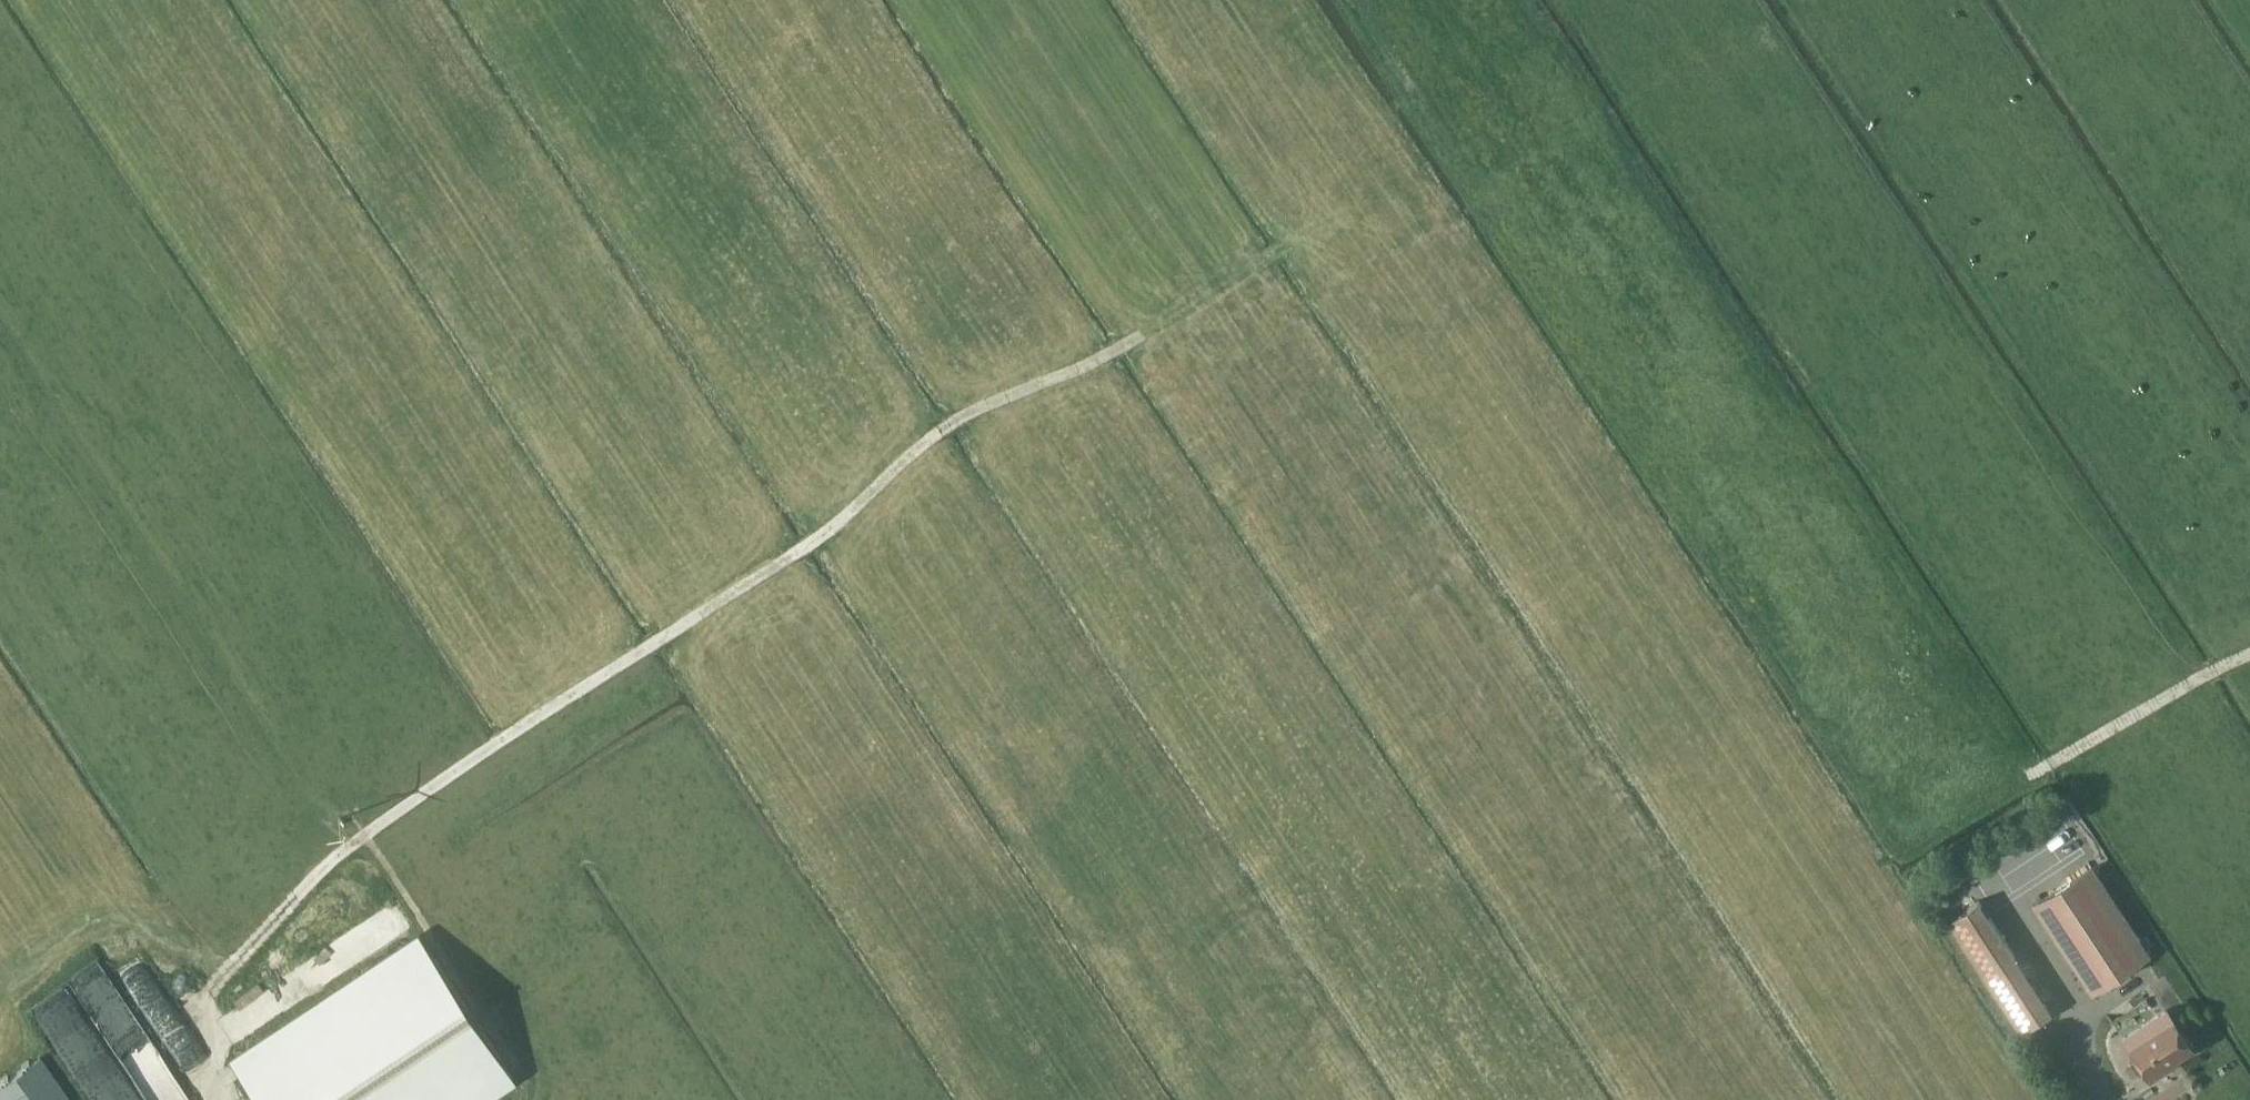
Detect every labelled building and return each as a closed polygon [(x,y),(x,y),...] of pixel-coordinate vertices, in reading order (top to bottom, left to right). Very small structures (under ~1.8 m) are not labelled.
[(2093,990),(2149,952),(2092,866),(2035,903),(2093,990)] [(1948,919),(2022,1032),(2052,1012),(1979,899),(1948,919)] [(513,1074),(420,934),(232,1059),(260,1099),(474,1099),(513,1074)] [(124,1019),(137,1011),(109,970),(78,991),(104,1028),(112,1022),(117,1029),(126,1022),(124,1019)] [(2168,1064),(2194,1047),(2175,1017),(2131,1046),(2152,1078),(2170,1066),(2168,1064)] [(38,1056),(0,1083),(0,1099),(1,1099),(69,1099),(38,1056)]
